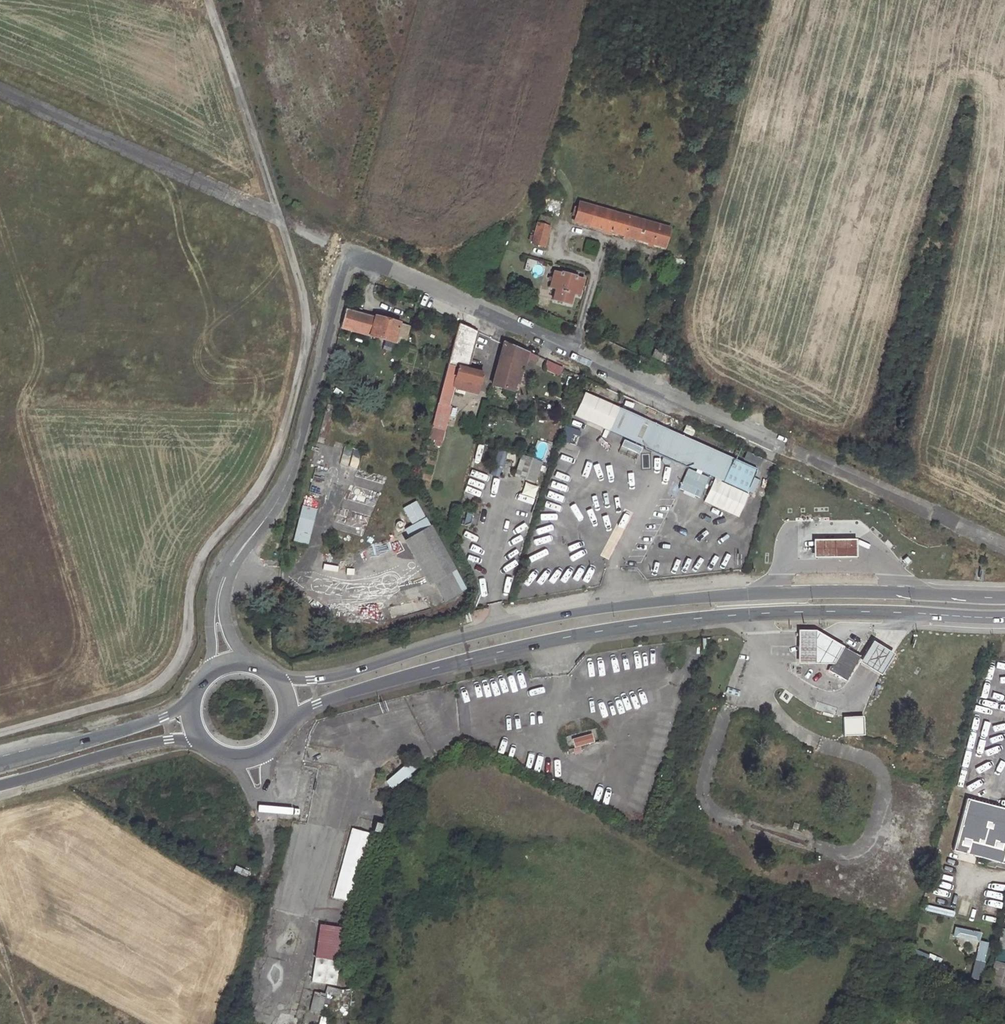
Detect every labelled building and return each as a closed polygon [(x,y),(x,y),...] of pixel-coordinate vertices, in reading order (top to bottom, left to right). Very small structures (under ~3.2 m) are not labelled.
[(665,248),(671,229),(581,203),(576,222),(665,248)] [(544,249),(552,220),(541,217),(533,246),(544,249)] [(579,298),(584,282),(575,280),(576,278),(561,273),(560,275),(554,273),(550,287),(556,289),(554,300),(572,305),(574,297),(579,298)] [(405,344),(410,326),(346,309),(341,328),(405,344)] [(461,323),(437,414),(432,429),(430,439),(442,442),(444,432),(445,432),(453,407),(450,406),(455,388),(463,391),(464,387),(478,391),(483,374),(467,368),(477,331),(461,323)] [(500,357),(523,364),(526,365),(528,358),(527,357),(529,353),(505,342),(500,357)] [(654,355),(672,364),(675,358),(656,349),(654,355)] [(528,358),(537,362),(540,356),(529,352),(527,357),(528,358)] [(493,386),(515,391),(523,364),(500,357),(493,386)] [(547,362),(544,368),(561,375),(563,369),(547,362)] [(608,430),(619,407),(585,392),(574,415),(608,430)] [(758,469),(619,407),(608,430),(635,442),(636,445),(676,463),(679,462),(748,492),(758,469)] [(576,447),(581,431),(567,427),(562,442),(576,447)] [(499,477),(507,452),(498,450),(490,474),(499,477)] [(763,459),(748,452),(744,459),(759,466),(763,459)] [(542,463),(522,456),(516,476),(535,482),(542,463)] [(681,483),(686,469),(665,461),(659,475),(681,483)] [(522,494),(534,498),(537,487),(525,484),(522,494)] [(480,503),(473,501),(470,509),(477,511),(480,503)] [(301,505),(292,541),(308,545),(317,509),(301,505)] [(473,511),(468,510),(464,525),(469,526),(473,511)] [(432,525),(411,536),(446,601),(462,592),(452,572),(456,570),(432,525)] [(467,528),(459,532),(463,542),(472,539),(467,528)] [(435,581),(411,536),(405,540),(429,585),(435,581)] [(812,557),(853,556),(852,538),(811,540),(812,557)] [(832,662),(842,646),(830,639),(815,631),(796,631),(796,654),(797,662),(832,662)] [(868,667),(881,675),(893,654),(880,647),(871,641),(859,662),(868,667)] [(858,656),(842,646),(832,662),(828,669),(845,679),(858,656)] [(860,717),(840,718),(841,737),(861,736),(860,717)] [(409,761),(384,780),(391,790),(416,771),(409,761)] [(1004,852),(1004,809),(964,798),(950,851),(1002,864),(1004,852)] [(383,825),(377,823),(375,832),(381,833),(383,825)] [(371,834),(352,829),(351,834),(333,897),(352,903),(371,834)] [(311,983),(337,986),(344,928),(319,924),(311,983)] [(981,941),(981,931),(954,928),(953,938),(981,941)] [(1000,930),(986,984),(1004,992),(1004,931),(1000,930)] [(980,981),(988,943),(979,941),(970,979),(980,981)] [(324,1000),(313,998),(310,1010),(321,1013),(324,1000)]
